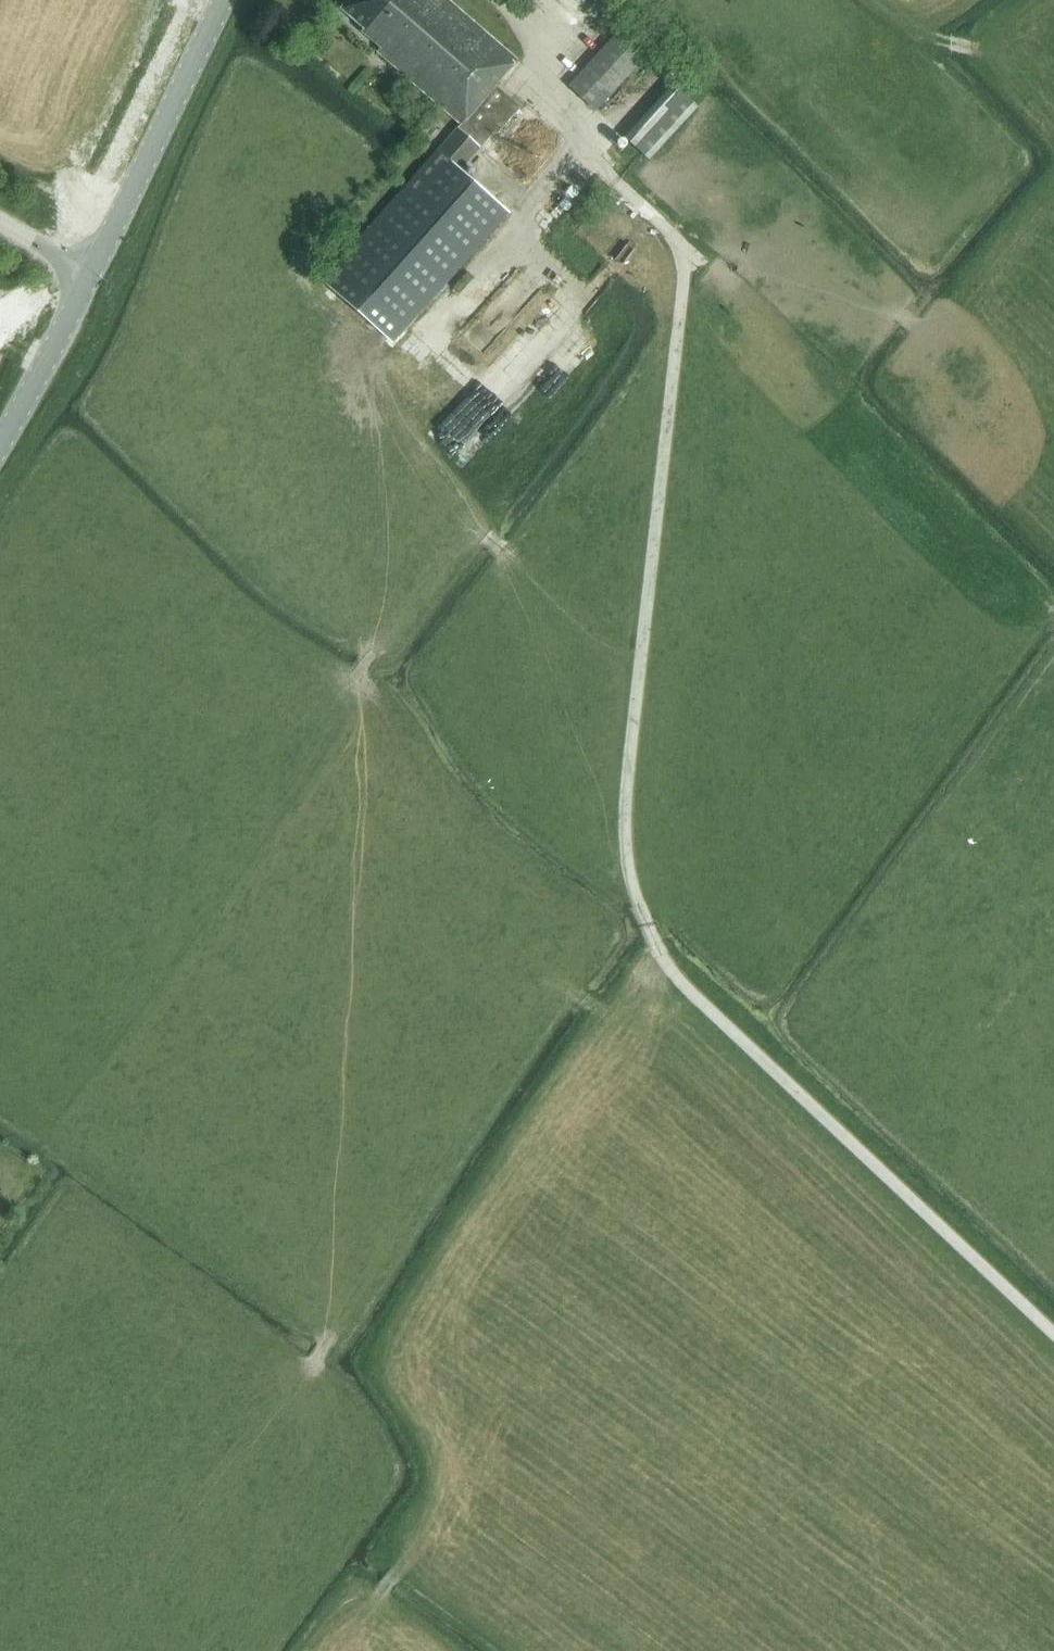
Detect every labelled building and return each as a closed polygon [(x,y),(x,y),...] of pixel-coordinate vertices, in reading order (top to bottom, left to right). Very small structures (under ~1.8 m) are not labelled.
[(338,266),(408,328),(509,212),(459,170),(493,132),(497,132),(519,106),(495,85),(517,60),(448,0),(349,0),(342,9),(364,28),(361,30),(381,47),(377,51),(461,124),(338,266)] [(596,110),(644,58),(617,34),(570,86),(596,110)] [(628,139),(649,159),(697,107),(675,87),(628,139)] [(479,435),(491,417),(460,395),(448,413),(479,435)]
